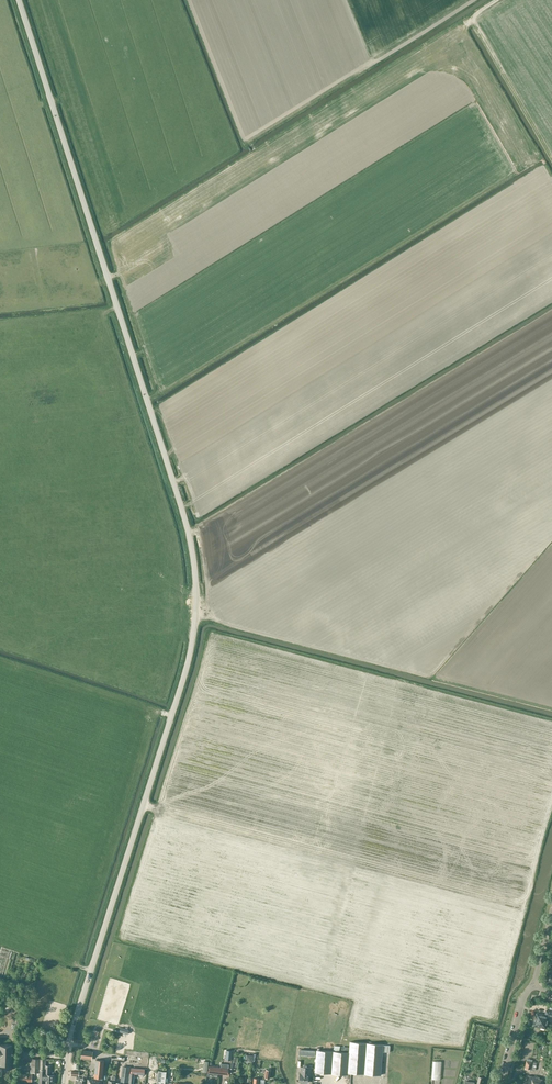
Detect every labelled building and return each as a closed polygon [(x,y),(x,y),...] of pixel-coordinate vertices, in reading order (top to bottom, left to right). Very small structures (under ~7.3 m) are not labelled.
[(217,835),(212,839),(216,845),(221,841),(217,835)] [(229,837),(226,844),(233,846),(235,839),(229,837)] [(212,839),(207,843),(211,849),(216,845),(212,839)] [(235,839),(233,846),(239,848),(241,841),(235,839)] [(241,841),(239,848),(245,850),(247,843),(241,841)] [(203,847),(197,851),(202,857),(207,852),(203,847)] [(197,851),(192,855),(197,861),(202,857),(197,851)] [(248,857),(246,864),(253,866),(255,859),(248,857)] [(188,859),(183,863),(187,868),(192,864),(188,859)] [(221,860),(219,867),(226,869),(228,862),(221,860)] [(228,862),(226,869),(232,871),(234,864),(228,862)] [(183,863),(178,867),(182,872),(187,868),(183,863)] [(234,864),(232,871),(238,873),(240,866),(234,864)] [(245,866),(243,872),(250,874),(252,868),(245,866)] [(174,870),(168,875),(173,880),(178,876),(174,870)] [(168,875),(163,879),(168,884),(173,880),(168,875)] [(193,875),(191,881),(200,884),(202,878),(193,875)] [(206,879),(204,886),(214,889),(216,882),(206,879)] [(238,889),(236,895),(243,897),(245,891),(238,889)] [(160,890),(157,896),(163,898),(166,892),(160,890)] [(166,892),(163,898),(170,900),(172,894),(166,892)] [(172,894),(170,900),(176,903),(178,896),(172,894)] [(236,895),(234,901),(241,903),(243,897),(236,895)] [(184,897),(181,904),(188,906),(190,899),(184,897)] [(190,899),(188,906),(194,908),(196,901),(190,899)] [(196,901),(194,908),(200,910),(202,903),(196,901)] [(234,901),(232,907),(239,910),(241,903),(234,901)] [(208,905),(206,912),(212,913),(214,907),(208,905)] [(214,907),(212,913),(218,915),(220,909),(214,907)] [(220,909),(218,915),(224,917),(226,911),(220,909)] [(546,1010),(545,1015),(537,1013),(534,1025),(545,1028),(549,1015),(551,1016),(551,1011),(546,1010)] [(334,1045),(333,1051),(316,1050),(314,1072),(346,1074),(346,1072),(381,1074),(383,1043),(348,1041),(348,1052),(339,1051),(340,1046),(334,1045)] [(16,1049),(14,1049),(14,1046),(10,1045),(10,1044),(5,1044),(5,1045),(3,1045),(3,1044),(1,1044),(1,1045),(0,1045),(0,1057),(1,1057),(1,1067),(0,1067),(0,1071),(10,1072),(10,1069),(13,1069),(13,1068),(14,1068),(14,1067),(13,1067),(14,1057),(15,1057),(16,1049)] [(93,1051),(82,1049),(81,1058),(92,1060),(93,1051)] [(32,1072),(39,1072),(39,1069),(45,1070),(45,1067),(45,1059),(31,1058),(30,1072),(30,1074),(19,1074),(18,1081),(32,1081),(32,1074),(32,1072)] [(87,1080),(86,1083),(101,1083),(102,1080),(104,1060),(96,1059),(95,1069),(94,1079),(92,1079),(92,1080),(87,1080)] [(535,1070),(537,1062),(526,1061),(525,1068),(535,1070)] [(209,1066),(208,1072),(228,1075),(229,1064),(221,1063),(220,1067),(209,1066)] [(311,1067),(300,1066),(300,1072),(299,1082),(308,1083),(308,1076),(310,1076),(311,1067)] [(52,1081),(53,1081),(54,1075),(49,1075),(49,1067),(45,1067),(45,1070),(39,1069),(39,1072),(39,1083),(44,1083),(45,1081),(46,1081),(46,1083),(52,1083),(52,1081)] [(120,1083),(115,1083),(128,1083),(130,1067),(122,1067),(120,1083)] [(130,1073),(129,1083),(134,1083),(135,1074),(144,1075),(145,1069),(131,1067),(130,1073)] [(167,1071),(158,1070),(157,1083),(165,1083),(167,1071)] [(544,1079),(539,1078),(540,1077),(528,1075),(526,1083),(543,1083),(544,1079)]
